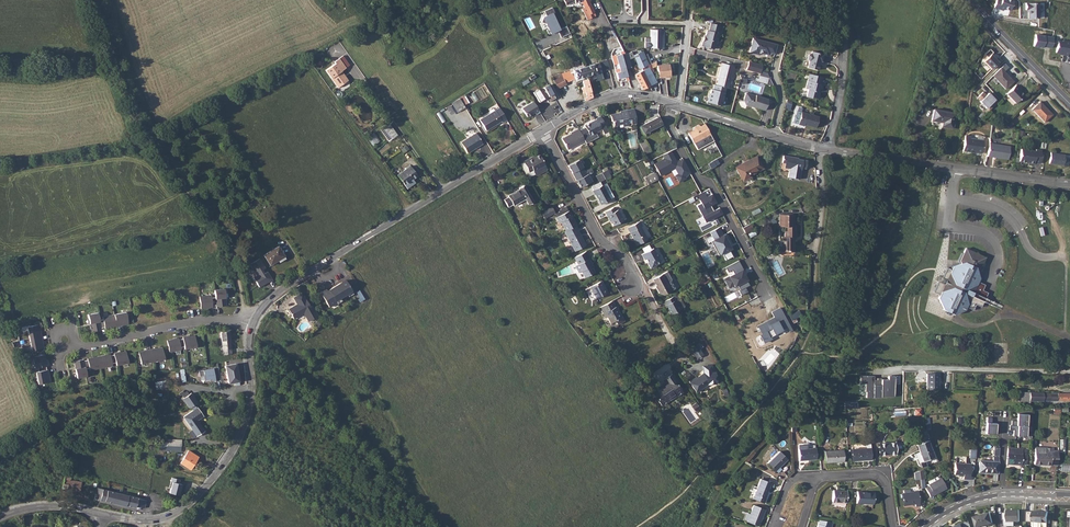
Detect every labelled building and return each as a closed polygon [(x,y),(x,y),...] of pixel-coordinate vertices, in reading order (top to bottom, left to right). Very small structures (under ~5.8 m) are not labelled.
[(567,5),(574,2),(575,3),(581,1),(586,11),(584,12),(586,16),(595,12),(589,0),(564,0),(567,5)] [(995,8),(1004,11),(1005,7),(1012,9),(1015,0),(1014,0),(1002,0),(1001,0),(997,0),(995,8)] [(1039,11),(1038,5),(1038,3),(1025,4),(1025,10),(1028,10),(1028,19),(1039,18),(1039,11)] [(555,20),(558,19),(552,7),(544,11),(546,16),(543,17),(541,22),(546,24),(548,29),(547,29),(549,34),(555,32),(554,31),(557,29),(558,31),(561,37),(570,33),(568,28),(566,26),(560,29),(555,20)] [(704,39),(701,40),(700,44),(702,46),(712,49),(714,40),(716,39),(718,32),(717,32),(719,25),(709,22),(707,30),(705,29),(704,35),(705,35),(704,39)] [(650,38),(650,47),(650,48),(661,48),(662,34),(663,34),(663,30),(651,29),(650,38)] [(1053,48),(1055,36),(1036,34),(1034,47),(1045,48),(1045,47),(1053,48)] [(776,44),(752,37),(749,52),(758,55),(759,53),(759,51),(769,53),(769,52),(774,53),(776,44)] [(1068,55),(1069,45),(1069,41),(1063,40),(1063,41),(1058,40),(1056,52),(1064,53),(1064,54),(1068,55)] [(807,53),(807,57),(808,60),(807,65),(818,69),(819,62),(818,61),(819,59),(821,60),(823,53),(811,50),(811,51),(807,53)] [(984,55),(987,57),(983,61),(991,70),(998,63),(990,55),(993,53),(989,50),(984,55)] [(642,51),(633,55),(635,58),(640,68),(648,64),(642,51)] [(992,54),(999,61),(1001,59),(994,52),(992,54)] [(625,54),(621,55),(624,63),(630,62),(629,59),(627,53),(625,54)] [(336,63),(326,70),(338,88),(350,80),(343,70),(351,65),(344,55),(335,61),(336,63)] [(621,55),(611,58),(617,78),(627,75),(625,69),(624,63),(621,55)] [(599,62),(585,66),(587,76),(609,69),(606,59),(599,62)] [(749,61),(746,69),(760,73),(762,64),(749,61)] [(722,63),(717,85),(725,87),(727,88),(733,66),(722,63)] [(657,65),(658,78),(663,77),(663,76),(670,75),(669,64),(657,65)] [(1000,68),(993,76),(1006,89),(1013,81),(1004,72),(1008,68),(1005,64),(1000,68)] [(583,67),(552,76),(554,80),(558,88),(566,83),(566,82),(574,80),(575,83),(579,82),(578,78),(587,76),(585,66),(583,67)] [(649,67),(635,74),(638,81),(652,74),(649,67)] [(821,76),(808,73),(805,87),(807,88),(805,95),(810,97),(811,96),(816,97),(817,92),(817,91),(818,87),(820,88),(821,83),(820,83),(821,76)] [(652,74),(638,81),(642,89),(656,82),(653,76),(652,74)] [(588,79),(582,81),(588,99),(593,97),(592,96),(588,79)] [(548,102),(555,98),(548,84),(544,87),(544,88),(548,95),(545,97),(546,97),(548,102)] [(717,85),(713,84),(712,89),(710,88),(708,96),(707,95),(706,101),(720,105),(725,87),(717,85)] [(1016,85),(1006,94),(1015,103),(1024,95),(1018,89),(1019,88),(1016,85)] [(538,88),(533,92),(539,101),(544,98),(543,96),(544,96),(542,94),(540,91),(538,88)] [(542,94),(544,96),(543,96),(544,98),(546,97),(545,97),(548,95),(544,88),(540,91),(542,94)] [(983,92),(977,97),(980,100),(980,101),(989,111),(998,102),(989,92),(986,95),(983,92)] [(756,96),(745,93),(743,100),(745,105),(752,107),(753,106),(755,106),(755,107),(765,110),(768,99),(756,95),(756,96)] [(465,107),(460,98),(455,101),(460,110),(465,107)] [(536,114),(540,112),(533,101),(522,107),(527,116),(535,112),(536,114)] [(1039,102),(1032,109),(1044,122),(1052,114),(1039,102)] [(643,103),(633,105),(634,112),(644,110),(643,103)] [(507,120),(500,107),(480,120),(486,130),(501,121),(503,123),(507,120)] [(934,109),(932,120),(943,122),(942,126),(953,128),(955,114),(934,109)] [(626,110),(619,111),(620,113),(616,113),(615,115),(610,116),(611,121),(613,121),(614,128),(619,127),(628,126),(627,123),(631,122),(631,125),(635,124),(634,112),(627,113),(626,110)] [(801,112),(800,116),(817,120),(818,116),(801,112)] [(596,120),(584,126),(584,127),(578,130),(582,138),(584,141),(594,136),(593,134),(601,129),(604,134),(608,132),(600,116),(595,119),(596,120)] [(817,120),(800,116),(798,124),(803,126),(804,124),(815,127),(817,120)] [(661,124),(657,117),(639,126),(643,133),(661,124)] [(693,142),(709,134),(704,124),(701,126),(698,124),(693,127),(693,130),(688,133),(693,143),(693,142)] [(578,130),(578,129),(570,133),(571,134),(561,139),(567,150),(584,141),(582,138),(578,130)] [(376,132),(368,137),(373,145),(380,141),(376,132)] [(476,132),(461,142),(468,153),(483,143),(476,132)] [(709,134),(693,142),(695,145),(700,142),(711,136),(709,134)] [(963,135),(961,151),(972,152),(972,151),(980,152),(982,140),(969,138),(969,136),(963,135)] [(644,139),(638,142),(644,154),(650,151),(647,145),(644,139)] [(988,143),(986,154),(997,155),(996,157),(1007,159),(1008,146),(988,143)] [(1035,150),(1020,148),(1019,160),(1028,162),(1028,163),(1033,164),(1034,162),(1039,163),(1039,160),(1041,152),(1041,150),(1035,149),(1035,150)] [(664,159),(654,164),(660,176),(675,168),(678,174),(675,175),(679,182),(685,178),(684,176),(690,172),(682,159),(676,162),(670,151),(662,155),(664,159)] [(719,152),(709,158),(711,162),(713,161),(716,159),(721,156),(719,152)] [(1050,152),(1049,163),(1068,166),(1069,155),(1050,152)] [(527,160),(527,159),(522,161),(528,172),(532,170),(534,174),(536,175),(545,170),(546,168),(538,154),(534,156),(527,160)] [(795,157),(783,155),(782,163),(785,163),(788,163),(787,168),(789,168),(788,177),(799,179),(801,170),(801,167),(805,168),(807,160),(798,159),(795,158),(795,157)] [(756,156),(735,167),(743,181),(750,177),(749,175),(762,168),(756,156)] [(578,160),(568,165),(574,176),(584,171),(578,160)] [(410,166),(398,175),(405,185),(418,176),(410,166)] [(584,171),(574,176),(579,188),(586,184),(591,181),(587,174),(592,171),(590,168),(584,171)] [(653,173),(644,177),(648,184),(657,179),(653,173)] [(593,190),(601,185),(599,182),(591,186),(593,190)] [(508,197),(504,199),(508,207),(512,204),(513,205),(525,199),(528,204),(533,202),(524,185),(519,188),(519,189),(507,196),(508,197)] [(593,190),(592,191),(594,195),(595,194),(600,205),(609,200),(602,185),(601,185),(593,190)] [(697,195),(700,201),(712,194),(709,189),(697,195)] [(701,203),(696,206),(705,223),(722,214),(719,208),(713,211),(710,206),(716,203),(712,194),(700,201),(701,203)] [(544,210),(547,216),(553,213),(550,206),(544,210)] [(604,212),(606,215),(607,215),(610,221),(613,225),(622,220),(617,210),(615,211),(613,207),(604,212)] [(560,221),(565,231),(575,225),(576,225),(568,211),(556,217),(558,222),(560,221)] [(778,218),(778,226),(780,226),(780,229),(779,231),(779,240),(781,240),(780,247),(780,251),(793,251),(793,237),(794,237),(794,226),(793,226),(793,218),(791,214),(781,215),(778,218)] [(627,228),(633,238),(635,240),(634,241),(636,245),(647,239),(640,227),(641,226),(639,222),(627,228)] [(750,223),(742,227),(745,232),(753,228),(750,223)] [(565,231),(564,232),(574,251),(585,245),(577,230),(578,230),(575,225),(565,231)] [(723,235),(719,227),(710,232),(712,236),(705,240),(707,244),(711,242),(714,247),(715,246),(720,255),(722,254),(726,260),(732,256),(729,250),(731,249),(729,245),(731,244),(725,234),(723,235)] [(531,233),(522,238),(526,245),(535,241),(531,233)] [(278,260),(279,261),(285,257),(278,246),(264,254),(271,264),(278,260)] [(652,248),(641,254),(644,260),(645,259),(646,261),(646,262),(649,268),(655,265),(655,264),(659,262),(652,248)] [(942,283),(939,282),(938,284),(937,283),(933,292),(939,295),(937,298),(942,310),(945,311),(945,313),(948,315),(949,313),(953,315),(964,310),(966,307),(971,310),(972,308),(973,309),(975,305),(980,307),(983,302),(981,301),(983,298),(984,299),(987,293),(982,290),(983,287),(982,286),(982,285),(979,283),(980,279),(978,272),(980,271),(984,263),(982,263),(984,259),(983,258),(983,257),(966,249),(966,251),(964,250),(962,254),(961,253),(957,261),(958,263),(951,265),(949,269),(946,268),(942,277),(944,277),(943,279),(944,279),(942,283)] [(585,251),(574,257),(577,264),(574,266),(578,272),(581,271),(584,277),(594,272),(592,267),(590,264),(591,263),(588,258),(589,258),(585,251)] [(273,280),(268,272),(265,273),(263,270),(266,268),(260,258),(250,264),(257,275),(254,277),(260,288),(273,280)] [(739,261),(725,268),(728,273),(732,270),(734,274),(724,279),(727,284),(732,282),(734,285),(734,287),(737,285),(740,290),(738,291),(741,295),(747,292),(745,288),(749,285),(746,280),(747,280),(742,270),(743,270),(739,261)] [(706,271),(701,274),(704,280),(709,277),(706,271)] [(653,279),(656,286),(657,288),(656,288),(659,293),(663,295),(671,291),(670,290),(666,282),(665,281),(662,274),(653,279)] [(344,280),(328,290),(327,291),(326,289),(320,293),(329,307),(336,302),(335,300),(351,290),(344,280)] [(603,288),(599,281),(589,287),(596,298),(607,292),(605,288),(603,288)] [(224,290),(214,291),(215,298),(211,299),(211,296),(199,297),(201,310),(212,308),(212,307),(216,306),(216,308),(226,307),(225,300),(224,300),(224,298),(225,298),(224,290)] [(305,299),(302,293),(293,298),(297,304),(298,306),(295,307),(293,307),(289,310),(295,319),(304,313),(309,321),(318,315),(313,305),(310,306),(306,299),(305,299)] [(672,296),(663,301),(670,315),(680,310),(679,309),(683,307),(683,306),(679,298),(679,299),(677,294),(672,296)] [(981,301),(983,302),(997,308),(998,305),(984,299),(983,298),(981,301)] [(612,301),(599,307),(603,314),(604,313),(606,317),(607,317),(610,323),(615,320),(617,324),(624,321),(618,309),(617,310),(612,301)] [(759,345),(792,332),(782,306),(771,311),(774,318),(756,325),(759,332),(760,332),(761,335),(756,337),(759,345)] [(799,311),(789,317),(792,322),(796,319),(802,316),(799,311)] [(129,324),(127,312),(103,316),(104,318),(100,319),(98,312),(89,314),(91,323),(92,323),(92,325),(91,325),(92,331),(101,329),(101,328),(105,327),(105,328),(129,324)] [(40,324),(28,326),(32,350),(44,348),(40,324)] [(229,331),(220,332),(223,352),(223,355),(232,354),(229,331)] [(311,335),(306,341),(329,359),(334,353),(311,335)] [(186,349),(199,347),(197,336),(185,337),(185,339),(181,339),(181,338),(169,339),(170,351),(182,350),(182,347),(186,347),(186,349)] [(696,345),(690,348),(696,357),(701,353),(696,345)] [(163,348),(139,352),(141,364),(165,360),(163,348)] [(129,363),(127,351),(115,353),(115,355),(111,355),(111,354),(88,358),(88,360),(84,360),(84,359),(74,361),(75,367),(76,367),(76,369),(75,369),(77,378),(87,376),(86,368),(90,367),(90,370),(113,366),(113,363),(116,363),(117,365),(129,363)] [(39,385),(51,382),(48,370),(47,371),(46,367),(48,366),(46,354),(34,357),(36,369),(38,368),(39,372),(36,373),(39,385)] [(225,365),(228,382),(239,380),(236,363),(225,365)] [(695,376),(689,381),(695,391),(706,383),(715,383),(714,372),(711,372),(710,365),(702,365),(703,372),(696,377),(695,376)] [(215,381),(220,380),(218,366),(198,370),(199,376),(204,375),(205,379),(210,378),(211,380),(215,379),(215,381)] [(655,388),(654,397),(657,398),(656,398),(661,405),(676,395),(676,396),(682,392),(677,384),(676,384),(673,384),(677,381),(672,373),(663,379),(666,383),(658,388),(659,389),(655,388)] [(938,374),(926,373),(926,389),(938,389),(938,374)] [(895,397),(895,377),(890,377),(890,380),(875,380),(875,376),(860,376),(860,383),(868,383),(868,397),(895,397)] [(166,381),(155,383),(156,389),(167,388),(166,381)] [(1049,401),(1049,393),(1026,392),(1026,402),(1034,403),(1034,401),(1049,401)] [(193,411),(183,417),(196,435),(197,436),(204,431),(197,420),(203,416),(197,407),(197,408),(194,404),(197,402),(191,393),(188,395),(183,398),(185,401),(184,402),(189,408),(190,407),(193,411)] [(1049,393),(1049,401),(1057,401),(1057,400),(1069,400),(1069,398),(1069,393),(1053,393),(1049,393)] [(701,408),(697,403),(692,406),(696,411),(701,408)] [(1030,415),(1018,414),(1018,422),(1013,421),(1012,425),(1029,426),(1030,415)] [(993,423),(993,418),(989,417),(988,434),(998,434),(998,423),(993,423)] [(1029,426),(1012,425),(1012,429),(1015,430),(1015,436),(1028,437),(1029,426)] [(192,438),(196,435),(192,429),(188,431),(192,438)] [(917,445),(923,462),(934,458),(928,441),(917,445)] [(895,443),(878,444),(879,455),(896,454),(895,443)] [(866,448),(851,449),(852,461),(871,460),(870,444),(865,444),(866,448)] [(1035,447),(1034,464),(1050,465),(1050,464),(1057,465),(1057,463),(1057,451),(1053,451),(1053,448),(1045,448),(1035,447)] [(815,448),(798,449),(799,460),(816,459),(815,448)] [(1007,448),(1006,464),(1021,465),(1025,465),(1026,455),(1022,454),(1022,449),(1007,448)] [(189,450),(180,463),(189,469),(192,464),(193,465),(198,457),(189,450)] [(843,450),(824,451),(825,463),(843,461),(843,450)] [(779,451),(767,463),(775,471),(787,459),(779,451)] [(998,461),(979,461),(978,472),(997,473),(998,461)] [(954,475),(958,475),(963,475),(963,477),(963,479),(970,480),(971,464),(955,463),(954,475)] [(1069,471),(1069,463),(1062,463),(1061,471),(1069,471)] [(68,472),(65,474),(63,483),(68,484),(67,491),(80,493),(82,482),(70,480),(71,473),(68,472)] [(173,482),(170,492),(180,495),(183,484),(180,483),(181,479),(173,477),(172,481),(173,482)] [(929,486),(925,488),(930,497),(946,488),(941,478),(938,480),(936,477),(929,481),(930,483),(928,485),(929,486)] [(760,479),(754,495),(764,499),(771,483),(760,479)] [(107,490),(97,488),(94,499),(105,502),(105,501),(126,506),(127,505),(136,508),(136,506),(145,508),(147,500),(142,499),(123,494),(107,490)] [(832,491),(832,502),(846,502),(846,491),(832,491)] [(917,491),(901,493),(903,505),(915,504),(915,506),(919,506),(917,491)] [(857,492),(856,503),(873,504),(874,493),(857,492)] [(764,499),(754,495),(752,499),(764,503),(765,499),(764,499)] [(753,505),(747,521),(758,526),(764,509),(753,505)] [(1019,510),(1003,510),(1003,523),(1007,523),(1007,521),(1019,521),(1019,510)] [(1033,510),(1032,521),(1047,523),(1048,511),(1033,510)] [(990,513),(974,517),(977,526),(993,522),(990,513)]
